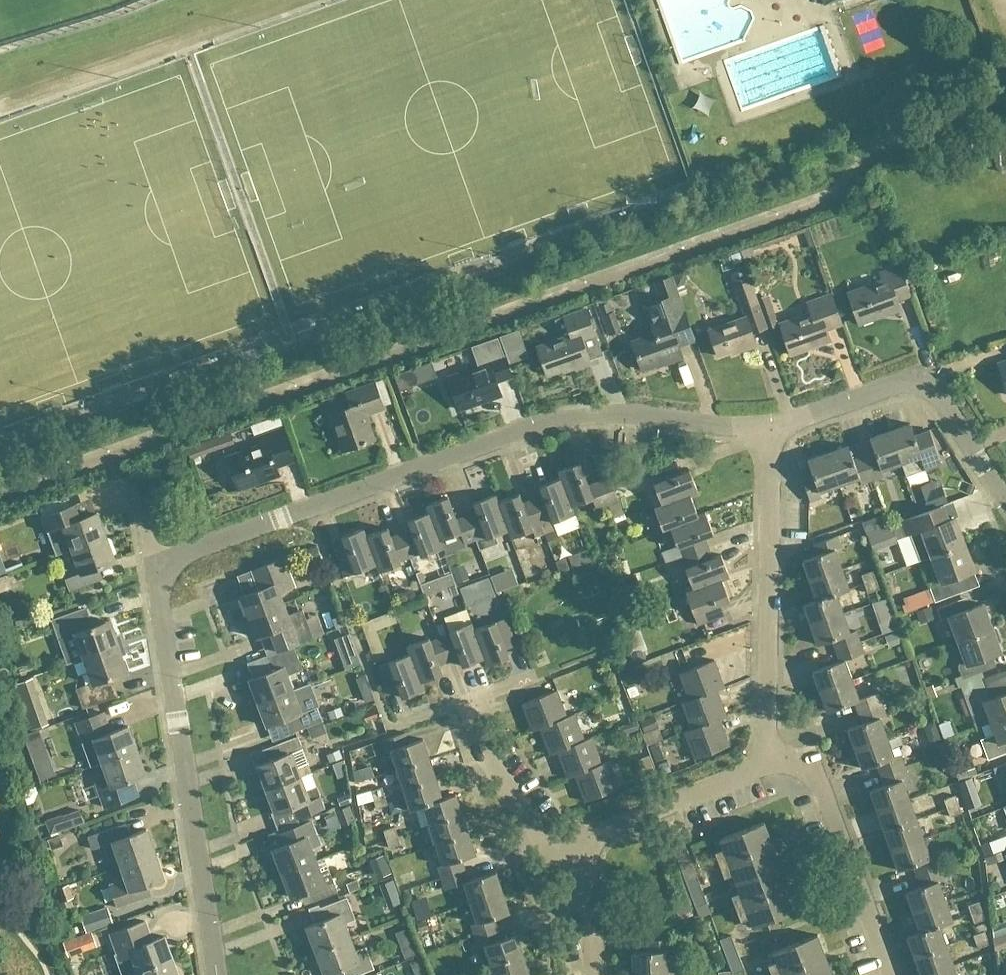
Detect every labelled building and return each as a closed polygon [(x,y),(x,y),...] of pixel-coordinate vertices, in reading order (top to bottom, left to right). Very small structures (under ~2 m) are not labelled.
[(987,137),(999,171),(1005,169),(1005,130),(987,137)] [(738,253),(729,256),(732,265),(741,263),(738,253)] [(882,281),(848,294),(858,323),(898,309),(894,300),(908,295),(897,267),(879,273),(882,281)] [(733,287),(744,317),(707,330),(716,356),(741,348),(742,351),(755,346),(750,333),(765,328),(748,281),(744,270),(730,276),(733,287)] [(683,272),(671,276),(675,288),(682,286),(686,279),(683,272)] [(643,307),(652,334),(630,342),(640,370),(662,362),(663,363),(680,357),(676,346),(689,341),(682,319),(685,318),(683,313),(682,312),(670,278),(654,284),(661,301),(643,307)] [(810,313),(778,324),(789,355),(829,341),(825,329),(840,324),(829,294),(806,303),(810,313)] [(777,327),(766,298),(756,301),(767,331),(777,327)] [(613,314),(611,314),(606,300),(595,304),(600,317),(608,338),(620,333),(613,314)] [(569,335),(536,347),(546,375),(570,367),(571,370),(588,363),(580,341),(594,336),(584,310),(563,317),(569,335)] [(520,351),(514,333),(499,338),(506,356),(520,351)] [(486,364),(448,377),(459,410),(500,395),(495,382),(510,377),(501,351),(483,357),(486,364)] [(998,363),(1005,391),(1005,361),(998,363)] [(392,375),(398,391),(419,384),(413,368),(392,375)] [(381,381),(373,383),(382,407),(390,404),(381,381)] [(350,407),(328,415),(341,452),(374,440),(365,416),(383,409),(382,407),(373,383),(345,394),(350,407)] [(928,430),(912,435),(908,424),(888,431),(899,464),(900,464),(904,476),(940,464),(928,430)] [(259,447),(227,458),(238,488),(278,474),(275,466),(293,460),(282,431),(257,440),(259,447)] [(899,464),(888,431),(867,438),(873,453),(862,457),(870,481),(882,477),(880,471),(899,464)] [(229,434),(217,439),(221,448),(233,443),(229,434)] [(846,446),(826,454),(837,486),(857,479),(859,485),(870,481),(862,457),(851,461),(846,446)] [(837,486),(826,454),(805,461),(811,475),(800,479),(808,503),(820,499),(818,493),(837,486)] [(676,501),(690,496),(697,493),(689,471),(680,474),(676,464),(649,474),(661,506),(675,501),(676,501)] [(618,503),(609,479),(587,487),(579,465),(557,473),(560,480),(565,495),(567,494),(572,508),(592,501),(596,511),(607,507),(614,524),(625,520),(631,517),(627,508),(621,510),(618,503)] [(542,497),(533,500),(542,525),(552,521),(553,523),(575,515),(572,508),(567,494),(565,495),(560,480),(539,488),(542,497)] [(913,491),(920,509),(944,500),(940,490),(928,494),(925,486),(913,491)] [(476,513),(467,517),(476,541),(474,541),(478,552),(497,545),(494,537),(508,532),(503,518),(498,503),(495,496),(473,504),(476,513)] [(542,525),(533,500),(522,504),(519,496),(498,503),(503,518),(508,532),(510,539),(531,531),(534,539),(544,536),(539,525),(542,525)] [(675,501),(661,506),(654,509),(662,531),(669,528),(684,523),(683,521),(697,516),(690,496),(676,501),(675,501)] [(476,541),(467,517),(456,521),(447,499),(426,507),(428,514),(434,528),(435,527),(441,542),(461,534),(464,545),(474,541),(476,541)] [(106,537),(97,513),(81,519),(75,504),(42,517),(52,544),(65,539),(69,551),(106,537)] [(905,519),(917,515),(913,504),(901,508),(905,519)] [(902,520),(902,521),(888,526),(889,528),(866,537),(872,553),(896,544),(895,542),(909,537),(918,562),(963,544),(954,518),(937,524),(931,509),(917,515),(905,519),(902,520)] [(669,528),(677,548),(660,554),(664,565),(708,549),(704,539),(713,535),(705,513),(697,516),(683,521),(684,523),(669,528)] [(434,528),(428,514),(407,522),(410,530),(401,533),(409,557),(419,553),(421,557),(443,549),(441,542),(435,527),(434,528)] [(387,529),(366,537),(371,551),(370,551),(376,566),(378,573),(401,564),(399,561),(409,557),(401,533),(390,537),(387,529)] [(371,551),(366,537),(363,530),(341,538),(345,547),(334,551),(344,578),(376,566),(370,551),(371,551)] [(69,551),(77,575),(65,580),(70,592),(96,582),(92,570),(115,561),(106,537),(69,551)] [(808,581),(839,570),(832,550),(839,548),(835,537),(810,546),(814,556),(801,561),(808,581)] [(928,588),(933,603),(962,592),(957,578),(973,571),(963,544),(918,562),(918,563),(930,558),(939,583),(928,588)] [(712,559),(708,549),(664,565),(664,566),(684,559),(688,568),(685,569),(693,591),(707,585),(707,586),(722,581),(729,578),(720,556),(712,559)] [(261,568),(268,587),(242,597),(250,617),(285,604),(280,592),(294,587),(283,559),(261,568)] [(625,561),(617,563),(621,576),(629,574),(625,561)] [(847,590),(839,570),(808,581),(815,600),(824,597),(824,598),(834,594),(847,590)] [(862,584),(874,579),(871,571),(859,576),(862,584)] [(444,576),(425,584),(419,586),(423,598),(455,586),(451,574),(450,574),(444,576)] [(877,589),(874,579),(862,584),(865,593),(877,589)] [(707,585),(693,591),(686,593),(698,626),(725,616),(721,605),(729,602),(722,581),(707,586),(707,585)] [(824,597),(815,600),(802,605),(809,625),(840,613),(834,594),(824,598),(824,597)] [(956,641),(990,629),(981,604),(963,611),(959,601),(935,609),(939,620),(948,617),(956,641)] [(289,615),(285,604),(250,617),(258,638),(284,628),(291,646),(314,637),(303,609),(289,615)] [(915,614),(918,622),(919,623),(934,617),(930,608),(915,614)] [(84,659),(118,647),(109,621),(89,628),(82,610),(52,620),(59,639),(75,634),(84,659)] [(472,624),(470,624),(465,613),(444,621),(449,635),(440,638),(449,662),(460,658),(463,667),(484,659),(479,645),(480,645),(474,631),(472,624)] [(847,633),(840,613),(809,625),(816,644),(830,639),(834,650),(858,642),(854,631),(847,633)] [(30,614),(13,620),(16,628),(33,622),(30,614)] [(340,616),(331,620),(335,629),(344,625),(340,616)] [(507,619),(474,631),(480,645),(479,645),(484,659),(487,667),(509,659),(506,650),(517,646),(507,619)] [(7,647),(20,643),(15,627),(2,632),(7,647)] [(990,629),(956,641),(965,665),(957,668),(961,680),(957,681),(959,688),(964,686),(963,686),(983,678),(980,672),(985,671),(981,660),(999,653),(996,645),(998,644),(1000,641),(995,629),(993,628),(990,629)] [(896,632),(884,637),(888,649),(900,644),(896,632)] [(449,662),(440,638),(430,642),(429,639),(407,648),(410,655),(415,669),(416,668),(422,682),(442,674),(439,665),(449,662)] [(858,642),(834,650),(838,661),(811,671),(818,691),(850,680),(843,660),(862,653),(858,642)] [(118,647),(84,659),(93,683),(77,689),(83,708),(113,698),(107,680),(127,672),(118,647)] [(258,703),(293,690),(287,676),(303,670),(294,647),(266,657),(271,672),(249,680),(258,703)] [(644,660),(641,651),(629,655),(633,664),(644,660)] [(415,669),(410,655),(378,667),(388,694),(399,690),(402,698),(424,690),(422,682),(416,668),(415,669)] [(703,696),(716,691),(724,688),(714,661),(678,675),(688,701),(702,696),(703,696)] [(15,684),(31,678),(33,678),(28,662),(10,668),(15,684)] [(619,675),(624,687),(638,682),(634,670),(619,675)] [(31,678),(15,684),(13,685),(29,732),(48,726),(31,678)] [(963,686),(964,686),(959,688),(970,717),(984,711),(989,723),(1005,717),(1005,694),(991,700),(983,678),(963,686)] [(857,699),(850,680),(818,691),(825,711),(853,701),(856,712),(880,704),(876,692),(857,699)] [(293,690),(258,703),(267,727),(288,719),(294,732),(322,721),(317,707),(319,706),(311,683),(293,690)] [(940,686),(933,689),(936,697),(943,694),(940,686)] [(702,696),(688,701),(681,704),(691,730),(705,725),(705,726),(720,720),(726,718),(716,691),(703,696),(702,696)] [(553,723),(567,718),(557,692),(522,706),(532,732),(539,729),(553,724),(553,723)] [(613,723),(633,713),(624,697),(605,706),(613,723)] [(880,704),(856,712),(860,723),(846,728),(853,748),(885,737),(878,717),(884,715),(880,704)] [(339,708),(326,712),(329,721),(342,717),(339,708)] [(103,763),(136,751),(127,727),(110,733),(103,714),(76,723),(87,753),(97,749),(103,763)] [(553,724),(539,729),(549,755),(557,753),(571,747),(570,746),(584,741),(574,715),(567,718),(553,723),(553,724)] [(989,723),(993,735),(979,740),(987,760),(1005,753),(1005,742),(1005,741),(1005,717),(989,723)] [(652,718),(638,723),(642,735),(657,729),(652,718)] [(705,725),(691,730),(684,733),(694,760),(730,747),(720,720),(705,726),(705,725)] [(635,722),(619,728),(622,737),(639,730),(635,722)] [(21,737),(38,782),(46,779),(32,742),(40,740),(37,731),(21,737)] [(397,770),(429,760),(422,739),(408,744),(405,733),(381,741),(385,752),(391,750),(397,770)] [(893,757),(885,737),(853,748),(861,768),(874,764),(878,775),(902,766),(898,755),(893,757)] [(274,759),(257,766),(267,790),(300,777),(311,773),(297,738),(270,748),(274,759)] [(592,738),(584,741),(570,746),(571,747),(557,753),(567,779),(574,776),(588,771),(588,770),(602,765),(592,738)] [(338,750),(325,755),(329,764),(342,759),(338,750)] [(107,777),(99,780),(97,785),(105,808),(138,797),(132,780),(145,776),(136,751),(103,763),(107,777)] [(636,760),(644,783),(656,779),(648,756),(636,760)] [(429,760),(397,770),(404,790),(435,779),(429,760)] [(976,775),(971,761),(952,768),(957,782),(970,778),(976,775)] [(588,771),(574,776),(584,803),(620,789),(609,762),(602,765),(588,770),(588,771)] [(666,762),(657,766),(661,776),(670,772),(666,762)] [(993,768),(1001,792),(1005,790),(1005,764),(993,768)] [(902,766),(878,775),(882,786),(869,790),(876,810),(907,800),(900,780),(906,778),(902,766)] [(300,777),(267,790),(276,814),(293,807),(297,819),(325,809),(316,787),(305,791),(300,777)] [(970,778),(957,782),(962,794),(974,790),(970,778)] [(442,799),(435,779),(404,790),(411,810),(424,806),(423,806),(442,799)] [(371,800),(383,797),(380,790),(369,794),(371,800)] [(455,794),(442,799),(423,806),(424,806),(430,825),(462,815),(455,794)] [(335,799),(339,808),(348,805),(345,795),(335,799)] [(945,808),(957,804),(954,796),(943,800),(945,808)] [(386,806),(383,797),(371,800),(374,810),(386,806)] [(907,800),(876,810),(883,830),(914,819),(907,800)] [(957,804),(945,808),(949,817),(960,813),(957,804)] [(333,813),(339,828),(354,823),(348,807),(333,813)] [(83,825),(78,811),(45,823),(49,837),(83,825)] [(468,834),(462,815),(430,825),(436,845),(468,834)] [(914,819),(883,830),(890,850),(921,839),(914,819)] [(718,865),(770,845),(762,823),(718,840),(721,849),(713,852),(718,865)] [(323,858),(315,861),(306,838),(314,834),(310,824),(287,833),(291,843),(274,850),(283,874),(323,859),(323,858)] [(117,855),(121,867),(154,855),(145,830),(123,838),(119,826),(87,837),(92,849),(102,846),(106,859),(117,855)] [(384,840),(395,836),(393,829),(382,833),(384,840)] [(468,834),(436,845),(443,865),(437,867),(441,878),(463,870),(460,860),(475,855),(468,834)] [(706,904),(685,852),(679,835),(668,839),(675,856),(695,908),(706,904)] [(395,836),(384,840),(387,850),(399,847),(395,836)] [(921,839),(890,850),(897,870),(911,865),(915,876),(938,868),(934,857),(928,859),(921,839)] [(983,858),(998,853),(994,842),(979,848),(983,858)] [(779,867),(770,845),(718,865),(723,878),(731,875),(734,884),(779,867)] [(1000,854),(984,859),(987,867),(1003,861),(1000,854)] [(154,855),(121,867),(126,879),(110,885),(118,908),(145,898),(141,887),(163,879),(154,855)] [(323,859),(283,874),(293,899),(310,892),(314,902),(337,893),(323,859)] [(779,867),(734,884),(738,892),(729,895),(734,908),(787,888),(779,867)] [(938,868),(915,876),(919,887),(905,892),(912,912),(944,901),(937,881),(942,879),(938,868)] [(467,881),(463,870),(441,878),(445,890),(463,883),(470,903),(501,893),(494,872),(467,881)] [(344,883),(348,894),(358,890),(354,879),(344,883)] [(392,881),(379,886),(384,898),(397,894),(392,881)] [(67,886),(55,890),(60,904),(72,899),(67,886)] [(796,911),(787,888),(734,908),(739,921),(747,918),(751,928),(796,911)] [(508,913),(501,893),(470,903),(477,923),(470,925),(474,937),(498,929),(494,918),(508,913)] [(316,951),(350,938),(345,925),(356,921),(347,898),(320,909),(324,920),(307,927),(316,951)] [(952,921),(944,901),(912,912),(919,931),(929,928),(929,929),(939,926),(952,921)] [(969,914),(980,910),(977,902),(966,906),(969,914)] [(689,906),(676,911),(680,920),(693,915),(689,906)] [(106,908),(79,917),(85,934),(112,925),(106,908)] [(980,910),(969,914),(973,924),(984,920),(980,910)] [(424,921),(415,924),(418,933),(427,930),(424,921)] [(173,961),(164,937),(145,943),(138,925),(113,934),(120,955),(115,957),(121,974),(132,974),(173,961)] [(1005,934),(1005,931),(1003,925),(992,929),(995,938),(1005,934)] [(929,928),(919,931),(906,936),(913,956),(946,944),(939,926),(929,929),(929,928)] [(501,940),(498,929),(474,937),(478,948),(483,946),(490,966),(522,956),(516,936),(501,940)] [(982,931),(972,935),(975,944),(986,941),(982,931)] [(995,938),(991,940),(992,954),(1005,949),(1005,934),(995,938)] [(717,941),(730,974),(731,974),(742,971),(729,936),(717,941)] [(823,957),(815,936),(770,953),(774,962),(765,965),(769,974),(778,974),(823,957)] [(66,959),(84,952),(78,937),(60,944),(66,959)] [(350,938),(316,951),(325,974),(326,974),(342,969),(345,974),(361,974),(374,970),(366,948),(355,952),(350,938)] [(666,973),(665,952),(672,951),(671,940),(645,942),(646,953),(631,954),(633,974),(638,974),(666,973)] [(913,956),(920,974),(921,974),(952,964),(946,944),(913,956)] [(490,966),(493,974),(529,974),(522,956),(490,966)] [(823,957),(778,974),(830,974),(823,957)] [(413,974),(427,974),(421,959),(408,963),(413,974)] [(173,961),(132,974),(178,974),(173,961)] [(952,964),(921,974),(956,974),(952,964)] [(995,967),(996,974),(1005,974),(1005,967),(1002,965),(995,967)]
